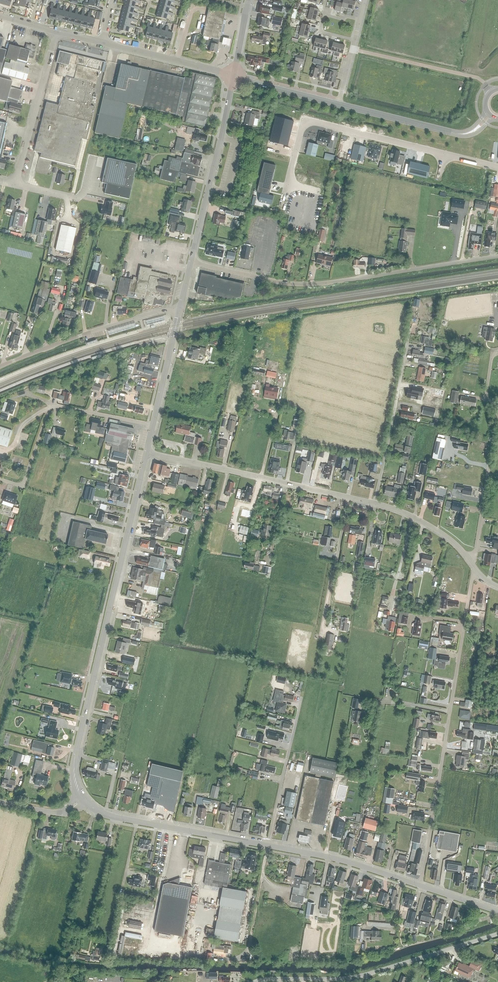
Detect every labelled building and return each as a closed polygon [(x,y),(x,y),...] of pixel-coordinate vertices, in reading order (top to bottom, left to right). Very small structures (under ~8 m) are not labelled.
[(28,9),(30,3),(20,0),(20,1),(19,5),(14,3),(13,6),(19,7),(19,6),(28,9)] [(334,10),(341,12),(342,7),(344,0),(337,0),(337,2),(334,10)] [(342,7),(347,9),(350,0),(344,0),(342,7)] [(347,9),(353,10),(356,2),(352,1),(353,0),(350,0),(347,9)] [(49,18),(54,19),(55,19),(57,10),(56,9),(52,8),(54,4),(51,3),(50,8),(51,8),(49,18)] [(57,4),(56,9),(57,10),(55,19),(61,21),(63,11),(62,11),(59,10),(60,5),(57,4)] [(175,8),(170,6),(170,7),(160,4),(158,10),(168,13),(168,12),(169,9),(174,10),(175,8)] [(139,7),(134,6),(134,7),(124,5),(123,11),(132,13),(133,12),(133,9),(138,10),(139,7)] [(258,5),(257,12),(262,13),(264,14),(269,14),(270,8),(266,7),(264,6),(258,5)] [(63,6),(62,11),(63,11),(61,21),(67,22),(70,13),(68,12),(65,11),(66,7),(63,6)] [(70,7),(68,12),(70,13),(67,22),(73,24),(76,14),(75,14),(71,13),(72,8),(70,7)] [(212,38),(219,40),(225,12),(217,10),(208,8),(202,36),(212,38)] [(76,9),(75,14),(76,14),(73,24),(80,25),(82,16),(81,15),(77,14),(78,10),(76,9)] [(173,14),(168,12),(168,13),(158,10),(156,17),(166,20),(167,15),(172,16),(173,14)] [(82,11),(81,15),(82,16),(80,25),(86,27),(88,17),(87,17),(83,16),(85,11),(82,11)] [(137,14),(133,12),(132,13),(123,11),(121,17),(131,19),(132,15),(137,16),(137,14)] [(88,12),(87,17),(88,17),(86,27),(92,29),(95,19),(90,18),(91,13),(88,12)] [(308,16),(307,19),(316,22),(317,15),(305,12),(304,15),(308,16)] [(281,26),(283,18),(273,16),(271,24),(281,26)] [(136,20),(131,19),(121,17),(120,23),(129,26),(130,25),(130,21),(135,22),(136,20)] [(264,27),(268,27),(270,19),(266,19),(266,18),(259,17),(258,25),(264,27)] [(145,36),(150,38),(151,38),(153,28),(152,28),(148,27),(150,22),(147,22),(146,27),(147,27),(145,36)] [(134,26),(130,25),(129,26),(120,23),(118,30),(128,32),(129,27),(134,28),(134,26)] [(153,23),(152,28),(153,28),(151,38),(157,40),(159,30),(158,30),(155,29),(156,24),(153,23)] [(160,25),(158,30),(159,30),(157,40),(163,41),(166,32),(164,31),(161,30),(162,26),(160,25)] [(166,27),(164,31),(166,32),(163,41),(170,43),(172,33),(167,32),(168,27),(166,27)] [(309,32),(297,29),(296,32),(300,33),(299,36),(307,38),(309,32)] [(269,38),(270,34),(264,33),(263,38),(253,35),(252,41),(262,43),(261,44),(265,45),(267,37),(269,38)] [(231,39),(223,37),(221,44),(229,46),(231,39)] [(212,41),(207,40),(206,44),(210,46),(209,51),(216,53),(219,40),(212,38),(212,41)] [(314,47),(313,50),(313,51),(315,51),(316,47),(319,48),(321,40),(316,38),(313,47),(314,47)] [(328,41),(322,40),(319,48),(322,49),(321,53),(327,54),(329,49),(326,48),(328,41)] [(333,43),(331,51),(334,52),(333,56),(336,56),(339,44),(333,43)] [(33,58),(36,47),(26,44),(25,49),(9,45),(6,58),(17,61),(17,59),(27,62),(28,57),(33,58)] [(345,46),(339,44),(336,56),(339,57),(340,53),(343,54),(345,46)] [(46,102),(34,151),(35,151),(41,153),(40,157),(75,166),(82,139),(86,140),(91,122),(95,107),(90,106),(92,97),(95,98),(96,95),(93,94),(94,89),(95,84),(96,84),(97,76),(98,77),(99,75),(98,75),(99,71),(100,71),(102,62),(71,54),(59,51),(56,62),(59,63),(56,75),(65,77),(58,105),(46,102)] [(291,64),(287,65),(288,68),(290,69),(289,71),(297,73),(299,63),(299,62),(302,62),(304,57),(304,54),(300,53),(299,56),(296,55),(295,62),(292,62),(291,64)] [(247,61),(251,62),(250,65),(255,66),(255,64),(260,65),(261,62),(269,63),(270,58),(257,55),(254,57),(252,57),(248,56),(247,61)] [(2,74),(13,77),(26,81),(29,69),(24,67),(25,64),(11,60),(10,63),(5,62),(2,74)] [(150,70),(150,71),(120,64),(115,88),(105,86),(94,133),(119,139),(127,104),(142,107),(141,108),(142,108),(142,107),(175,115),(176,116),(176,115),(182,116),(181,122),(205,128),(205,127),(216,78),(217,79),(217,78),(192,73),(191,80),(184,79),(184,78),(183,79),(150,71),(150,70)] [(320,72),(322,66),(317,65),(316,68),(312,67),(310,77),(316,78),(317,72),(320,72)] [(325,68),(323,73),(327,74),(325,80),(332,82),(333,77),(336,78),(337,71),(331,69),(331,72),(328,71),(328,69),(325,68)] [(0,78),(0,100),(6,102),(6,101),(11,103),(9,110),(19,113),(21,105),(17,104),(18,101),(19,101),(22,90),(11,87),(12,81),(0,78)] [(258,119),(260,112),(253,111),(252,114),(247,113),(244,124),(246,125),(248,125),(253,126),(254,118),(258,119)] [(276,117),(270,142),(288,146),(294,121),(276,117)] [(190,134),(194,135),(193,140),(198,142),(199,139),(205,141),(207,135),(199,133),(198,133),(199,129),(195,128),(196,128),(187,126),(186,133),(190,134)] [(320,132),(317,140),(329,143),(328,147),(332,148),(333,142),(330,141),(331,135),(320,132)] [(176,143),(175,150),(180,151),(183,151),(184,145),(176,143)] [(318,145),(309,143),(306,154),(315,157),(318,145)] [(354,144),(351,159),(363,162),(365,151),(370,152),(368,157),(376,158),(377,154),(379,155),(381,147),(370,145),(369,148),(366,147),(354,144)] [(392,154),(391,154),(390,157),(391,157),(390,161),(397,163),(397,164),(403,165),(405,158),(401,157),(401,156),(399,155),(400,152),(393,150),(392,154)] [(176,159),(172,158),(169,157),(168,161),(164,160),(160,179),(175,183),(176,176),(178,177),(178,173),(185,175),(186,173),(196,176),(197,176),(199,166),(199,167),(199,166),(200,163),(201,163),(200,163),(201,157),(202,158),(202,157),(201,157),(198,156),(198,155),(193,154),(193,155),(184,152),(182,158),(177,157),(176,159)] [(104,194),(129,199),(137,165),(107,158),(101,183),(106,184),(104,194)] [(274,196),(269,195),(276,165),(264,162),(257,192),(261,193),(259,202),(272,205),(272,204),(274,196)] [(407,174),(427,178),(430,167),(410,162),(407,174)] [(56,183),(63,185),(65,176),(58,174),(56,183)] [(177,188),(177,191),(185,193),(186,191),(190,192),(189,192),(190,192),(193,193),(196,182),(188,180),(187,187),(184,186),(183,190),(177,188)] [(8,199),(6,209),(13,210),(11,216),(10,222),(13,223),(12,227),(22,229),(25,214),(16,212),(17,208),(14,207),(15,200),(8,199)] [(453,199),(452,206),(464,208),(465,201),(453,199)] [(190,206),(191,201),(184,200),(183,203),(180,202),(179,205),(182,205),(181,211),(185,212),(185,213),(186,213),(186,212),(188,213),(189,209),(188,208),(189,206),(190,206)] [(101,206),(100,213),(110,216),(112,208),(111,208),(113,203),(106,201),(105,207),(101,206)] [(487,209),(488,209),(490,209),(494,211),(493,215),(493,216),(497,217),(497,212),(497,206),(491,205),(488,204),(487,209)] [(37,220),(34,235),(44,237),(47,224),(54,226),(55,221),(53,220),(56,210),(49,209),(47,219),(48,219),(47,222),(37,220)] [(443,212),(441,225),(449,226),(449,223),(451,223),(456,224),(458,216),(451,215),(451,214),(443,212)] [(224,223),(225,217),(221,216),(221,215),(215,214),(213,223),(219,225),(220,222),(224,223)] [(170,215),(168,224),(171,225),(170,230),(171,230),(174,231),(176,232),(184,233),(186,225),(179,223),(180,218),(170,215)] [(55,250),(70,253),(76,228),(61,225),(55,250)] [(402,228),(401,238),(400,241),(399,241),(398,248),(399,248),(399,252),(406,252),(406,246),(407,246),(408,242),(407,242),(407,238),(406,238),(407,235),(415,236),(415,230),(407,229),(402,228)] [(22,239),(23,234),(12,231),(11,236),(22,239)] [(484,246),(489,247),(490,242),(491,240),(496,241),(497,233),(486,232),(485,243),(484,246)] [(468,249),(473,250),(474,243),(481,244),(482,234),(470,233),(470,236),(469,236),(468,245),(469,245),(468,249)] [(208,245),(206,253),(206,254),(215,256),(215,255),(222,257),(224,251),(217,249),(218,247),(208,245)] [(243,249),(241,258),(248,259),(250,251),(254,251),(254,248),(250,248),(250,247),(243,246),(243,249)] [(228,252),(226,259),(234,260),(236,254),(228,252)] [(287,256),(286,256),(285,259),(283,259),(281,268),(287,269),(288,266),(290,260),(292,261),(294,256),(288,254),(287,256)] [(332,258),(318,255),(317,262),(330,265),(332,258)] [(359,268),(365,268),(365,262),(359,262),(359,260),(354,260),(354,267),(359,267),(359,268)] [(117,289),(116,293),(127,296),(127,297),(133,298),(133,297),(139,298),(139,297),(144,299),(143,303),(153,305),(155,304),(156,304),(158,305),(161,305),(161,304),(164,304),(164,301),(165,301),(166,296),(168,297),(168,294),(171,281),(167,280),(166,280),(167,275),(168,275),(160,273),(151,271),(151,269),(140,266),(137,277),(137,280),(136,280),(136,278),(133,278),(133,277),(133,278),(132,280),(130,279),(124,278),(121,277),(120,277),(117,289)] [(99,273),(91,271),(88,282),(96,284),(99,273)] [(198,287),(197,293),(200,294),(201,295),(201,294),(205,295),(226,300),(241,297),(242,292),(244,284),(242,284),(242,285),(240,284),(240,283),(239,283),(217,278),(202,274),(199,287),(198,287)] [(35,297),(31,312),(36,314),(39,305),(43,306),(44,300),(46,301),(49,289),(47,289),(49,283),(42,282),(37,298),(35,297)] [(68,292),(65,304),(68,305),(69,299),(72,300),(73,297),(70,296),(71,292),(73,293),(75,288),(71,287),(70,292),(68,292)] [(94,297),(100,298),(100,297),(106,299),(108,292),(104,291),(104,290),(97,288),(94,297)] [(56,303),(52,302),(53,299),(48,298),(48,300),(47,303),(50,304),(49,311),(53,312),(53,310),(54,310),(56,305),(55,305),(56,303)] [(88,300),(84,312),(90,313),(90,311),(91,312),(94,301),(88,300)] [(126,314),(126,308),(122,308),(122,306),(113,306),(113,312),(118,312),(118,315),(122,315),(122,314),(126,314)] [(71,319),(72,317),(75,318),(76,312),(66,310),(64,316),(64,318),(62,324),(63,325),(63,327),(67,328),(68,326),(69,326),(70,319),(71,319)] [(145,326),(167,321),(166,315),(144,320),(145,326)] [(484,327),(482,337),(486,338),(485,340),(492,341),(493,337),(494,338),(495,332),(493,332),(494,329),(484,327)] [(9,347),(13,349),(13,348),(16,349),(17,348),(17,346),(17,344),(21,332),(16,330),(15,335),(12,335),(9,347)] [(425,346),(431,347),(433,341),(428,340),(429,337),(422,336),(420,343),(425,344),(425,346)] [(189,354),(188,358),(197,360),(199,353),(205,354),(206,349),(200,347),(200,349),(191,347),(190,351),(189,351),(189,354)] [(418,363),(427,364),(427,360),(424,360),(425,358),(422,358),(423,353),(420,352),(420,351),(413,349),(412,356),(415,356),(415,357),(418,358),(418,359),(419,359),(418,363)] [(141,366),(140,371),(152,375),(153,369),(154,366),(158,367),(160,358),(150,355),(149,361),(147,367),(141,366)] [(423,382),(426,368),(422,368),(419,367),(417,380),(423,382)] [(101,372),(97,371),(95,377),(102,379),(104,373),(101,372)] [(93,383),(91,389),(98,391),(99,391),(101,385),(98,384),(99,380),(94,379),(93,383)] [(265,394),(277,397),(278,388),(267,386),(265,394)] [(408,390),(407,397),(417,399),(418,395),(422,396),(424,389),(416,387),(413,386),(412,390),(408,390)] [(452,391),(450,402),(456,404),(458,392),(452,391)] [(60,395),(59,399),(62,400),(64,401),(63,404),(66,405),(68,405),(68,404),(70,399),(68,398),(70,393),(63,392),(62,396),(60,395)] [(103,400),(102,400),(102,402),(98,401),(97,406),(101,407),(100,408),(104,409),(104,408),(108,409),(110,402),(108,402),(109,396),(104,395),(103,400)] [(464,405),(470,406),(471,405),(475,406),(476,400),(469,399),(469,398),(461,396),(460,403),(464,404),(464,405)] [(5,412),(12,414),(16,403),(8,401),(5,412)] [(116,407),(126,410),(128,404),(118,402),(116,407)] [(138,412),(142,413),(143,409),(140,408),(140,407),(135,406),(130,405),(129,409),(134,410),(134,412),(138,413),(138,412)] [(424,407),(422,414),(434,416),(435,410),(424,407)] [(231,415),(230,420),(229,420),(227,430),(234,432),(236,422),(237,417),(231,415)] [(86,424),(85,432),(90,433),(90,430),(95,431),(95,433),(104,435),(105,428),(99,427),(101,421),(92,419),(90,425),(86,424)] [(112,443),(112,445),(109,459),(124,463),(130,440),(131,440),(134,429),(116,425),(110,423),(108,434),(106,434),(104,441),(112,443)] [(194,444),(200,446),(202,439),(195,437),(195,434),(189,432),(191,427),(178,424),(176,432),(186,435),(184,441),(195,444),(194,444)] [(56,434),(64,436),(65,431),(60,429),(57,428),(53,427),(51,434),(55,435),(56,434)] [(7,446),(12,432),(0,428),(0,444),(7,446)] [(288,440),(289,438),(293,439),(294,437),(294,433),(288,432),(288,431),(284,430),(283,436),(286,436),(285,439),(288,440)] [(43,443),(49,444),(51,435),(45,434),(43,443)] [(402,452),(402,450),(404,451),(404,452),(410,453),(411,448),(407,447),(407,445),(411,446),(413,436),(408,435),(405,448),(403,447),(403,446),(396,444),(394,449),(398,450),(398,451),(402,452)] [(455,442),(454,448),(458,449),(467,451),(468,444),(459,442),(460,438),(452,437),(451,441),(455,442)] [(434,453),(433,458),(441,460),(442,455),(446,440),(437,438),(434,453)] [(228,441),(225,441),(221,440),(220,441),(217,441),(215,447),(218,448),(217,451),(218,451),(217,457),(221,457),(222,458),(224,449),(223,449),(224,446),(225,447),(227,447),(228,441)] [(290,451),(291,445),(274,443),(273,448),(290,451)] [(321,467),(323,468),(322,474),(325,475),(325,478),(329,479),(330,475),(330,476),(332,466),(331,466),(332,462),(336,463),(338,453),(331,452),(329,461),(328,465),(324,464),(324,465),(322,464),(321,467)] [(341,475),(343,475),(342,479),(348,481),(350,474),(353,475),(357,459),(352,458),(350,466),(349,471),(344,470),(343,472),(342,471),(341,472),(341,474),(341,475)] [(269,472),(273,473),(274,469),(278,469),(280,461),(271,459),(270,464),(269,464),(268,468),(269,468),(269,472)] [(306,467),(307,462),(298,461),(296,472),(304,473),(305,467),(306,467)] [(376,473),(378,463),(371,462),(369,472),(376,473)] [(169,476),(170,469),(165,468),(166,466),(162,465),(155,463),(153,473),(161,475),(161,474),(165,475),(169,476)] [(419,474),(425,476),(428,465),(421,463),(419,474)] [(170,483),(177,484),(179,475),(172,473),(170,483)] [(129,477),(129,476),(129,477),(124,475),(120,474),(119,478),(116,477),(114,484),(117,484),(117,485),(121,486),(122,485),(126,486),(126,487),(127,487),(127,486),(129,477)] [(188,477),(188,475),(180,474),(178,485),(196,490),(199,479),(188,477)] [(364,485),(364,486),(373,488),(375,480),(374,480),(374,479),(373,479),(368,477),(367,480),(362,479),(361,484),(364,485)] [(205,487),(203,493),(212,496),(214,489),(211,489),(213,483),(212,482),(213,480),(208,479),(207,481),(206,481),(205,487)] [(233,493),(234,489),(233,489),(234,483),(229,482),(227,487),(225,491),(226,491),(225,495),(226,495),(230,496),(231,493),(233,493)] [(420,492),(422,483),(415,482),(414,487),(409,486),(406,498),(414,500),(416,491),(420,492)] [(152,491),(163,493),(165,486),(154,484),(152,491)] [(400,493),(401,486),(395,484),(394,488),(386,486),(384,494),(388,495),(388,496),(395,497),(396,492),(400,493)] [(462,494),(471,495),(472,489),(463,487),(463,486),(454,484),(454,489),(457,490),(457,489),(463,490),(462,494)] [(110,485),(109,490),(113,491),(112,496),(111,499),(116,500),(122,501),(124,492),(118,491),(119,487),(116,487),(110,485)] [(252,493),(253,488),(247,486),(246,491),(243,490),(241,496),(240,500),(250,503),(252,493)] [(264,486),(263,491),(271,493),(270,496),(272,497),(272,498),(278,499),(279,494),(274,493),(274,492),(274,488),(272,488),(272,487),(266,486),(266,487),(264,486)] [(86,487),(84,499),(91,500),(94,489),(86,487)] [(423,498),(434,500),(435,494),(425,491),(423,498)] [(3,500),(14,504),(17,496),(5,492),(3,500)] [(302,505),(301,508),(305,509),(306,506),(312,508),(314,500),(307,498),(307,499),(300,498),(299,504),(302,505)] [(453,501),(451,510),(462,512),(464,504),(453,501)] [(315,505),(314,511),(311,510),(309,516),(324,519),(327,508),(315,505)] [(148,511),(146,518),(155,519),(156,517),(157,518),(160,518),(161,519),(162,513),(157,512),(157,509),(151,508),(150,512),(148,511)] [(97,516),(92,515),(90,520),(103,523),(104,517),(108,518),(108,519),(112,520),(117,521),(118,517),(114,516),(114,515),(109,514),(105,513),(98,511),(97,516)] [(243,513),(241,519),(250,522),(252,515),(243,513)] [(454,526),(462,528),(465,517),(457,515),(456,520),(457,520),(455,526),(454,526)] [(67,545),(74,546),(83,548),(85,539),(105,544),(108,535),(90,530),(91,526),(73,521),(67,545)] [(144,529),(143,533),(151,535),(151,536),(155,537),(155,536),(158,536),(163,538),(163,537),(165,529),(167,529),(167,527),(161,525),(161,528),(154,526),(153,526),(152,530),(144,529)] [(262,535),(269,536),(271,526),(264,525),(263,530),(261,530),(260,533),(262,533),(262,535)] [(332,537),(332,534),(331,533),(332,527),(325,526),(324,536),(326,536),(326,537),(322,536),(321,545),(329,546),(330,537),(332,537)] [(361,535),(362,530),(360,529),(360,527),(356,526),(356,527),(351,526),(350,530),(350,533),(351,533),(351,535),(349,534),(348,543),(354,544),(356,536),(355,535),(355,533),(361,535)] [(381,536),(382,531),(376,530),(375,535),(374,534),(372,543),(380,545),(382,536),(381,536)] [(389,542),(399,544),(401,535),(391,533),(389,542)] [(486,543),(490,543),(489,544),(493,544),(493,548),(497,549),(497,537),(495,536),(491,536),(490,539),(487,538),(486,543)] [(150,542),(149,541),(142,540),(140,546),(148,548),(148,546),(155,547),(156,540),(151,539),(150,542)] [(79,557),(89,559),(91,552),(80,550),(79,557)] [(494,563),(496,554),(492,554),(491,555),(484,553),(483,560),(484,561),(483,564),(490,565),(490,563),(494,563)] [(415,569),(414,573),(422,575),(421,574),(422,571),(423,571),(430,573),(431,568),(430,568),(432,557),(423,555),(421,562),(421,565),(416,564),(415,569)] [(138,558),(136,563),(140,564),(144,565),(150,566),(150,567),(154,567),(162,569),(162,568),(166,569),(167,564),(163,563),(164,559),(150,556),(150,560),(146,559),(142,558),(142,559),(138,558)] [(110,560),(99,558),(99,557),(95,557),(94,563),(98,564),(97,567),(98,567),(102,568),(103,568),(103,565),(109,566),(110,560)] [(365,557),(363,565),(364,565),(373,567),(374,567),(375,559),(365,557)] [(260,567),(257,566),(254,565),(254,563),(250,562),(250,564),(245,563),(245,562),(244,568),(253,570),(256,571),(256,569),(259,570),(260,567)] [(133,579),(140,581),(143,581),(145,582),(143,589),(147,590),(146,593),(155,595),(156,592),(157,592),(161,574),(162,569),(154,567),(154,569),(147,568),(146,571),(143,570),(142,570),(135,568),(134,575),(133,575),(134,575),(133,579)] [(168,598),(161,596),(159,597),(158,601),(158,603),(170,606),(171,602),(168,601),(168,600),(168,598)] [(441,604),(440,608),(446,609),(447,605),(448,605),(448,606),(452,607),(453,606),(458,607),(459,602),(449,600),(448,600),(448,601),(447,600),(448,600),(442,599),(441,604)] [(128,601),(127,606),(131,607),(130,607),(135,608),(133,613),(141,615),(143,604),(136,602),(136,603),(132,602),(128,601)] [(385,620),(385,622),(386,622),(385,627),(388,628),(388,631),(392,631),(393,627),(394,628),(396,618),(388,616),(387,621),(385,620)] [(342,630),(348,632),(349,625),(347,624),(348,618),(342,617),(340,628),(342,628),(342,630)] [(123,621),(122,626),(130,628),(138,630),(139,623),(135,623),(131,622),(132,621),(127,620),(127,622),(123,621)] [(412,635),(420,636),(422,624),(420,624),(421,621),(416,620),(415,623),(414,622),(412,635)] [(450,632),(451,627),(440,625),(438,634),(444,641),(446,640),(452,641),(453,634),(448,633),(449,631),(450,632)] [(325,649),(324,655),(327,656),(328,650),(331,650),(334,635),(327,633),(324,649),(325,649)] [(130,643),(130,640),(123,638),(122,643),(118,642),(116,652),(124,654),(126,644),(126,642),(130,643)] [(420,641),(418,648),(427,650),(428,643),(420,641)] [(430,648),(429,658),(435,659),(434,665),(438,666),(438,668),(444,669),(445,663),(449,664),(449,657),(440,656),(436,656),(437,649),(430,648)] [(135,660),(123,657),(122,663),(134,666),(135,660)] [(72,680),(71,680),(72,674),(62,672),(60,682),(71,684),(71,685),(73,686),(73,687),(76,688),(77,687),(77,686),(81,687),(82,682),(77,681),(77,680),(72,679),(72,680)] [(109,680),(108,684),(112,685),(116,686),(115,688),(121,689),(122,687),(125,688),(126,683),(123,683),(123,681),(121,680),(117,679),(117,681),(115,681),(113,680),(113,681),(109,680)] [(435,688),(440,689),(440,688),(444,689),(445,682),(436,681),(433,680),(432,685),(435,685),(435,688)] [(279,690),(277,699),(278,699),(275,711),(284,713),(286,704),(283,703),(284,700),(284,701),(288,702),(288,701),(292,702),(293,696),(285,694),(285,695),(283,695),(284,691),(279,690)] [(352,708),(358,709),(359,704),(361,704),(362,700),(359,700),(360,699),(354,698),(352,708)] [(55,702),(54,704),(59,705),(59,707),(60,708),(59,712),(68,714),(69,713),(74,715),(76,710),(70,709),(71,705),(55,702)] [(110,710),(114,711),(115,708),(109,706),(109,704),(104,703),(103,710),(108,711),(108,709),(110,710)] [(354,721),(362,722),(363,722),(364,716),(363,716),(360,715),(361,712),(356,710),(356,711),(352,711),(351,716),(354,717),(354,721)] [(459,718),(469,719),(470,712),(460,710),(459,718)] [(110,730),(112,719),(106,718),(105,724),(99,723),(97,733),(104,735),(106,729),(110,730)] [(55,730),(57,722),(50,720),(48,728),(47,728),(46,736),(49,737),(52,738),(52,737),(56,738),(57,735),(58,734),(58,733),(58,732),(58,731),(55,730)] [(279,728),(289,731),(289,727),(291,728),(292,724),(288,723),(289,722),(285,721),(284,722),(281,721),(279,728)] [(474,723),(473,731),(497,734),(497,726),(474,723)] [(457,731),(457,736),(462,737),(462,738),(473,739),(474,733),(470,732),(471,729),(463,728),(463,731),(457,731)] [(279,738),(283,739),(284,734),(276,732),(276,733),(269,731),(267,738),(278,741),(279,738)] [(256,742),(262,743),(264,735),(258,733),(256,742)] [(43,750),(42,753),(52,755),(54,748),(49,747),(49,744),(33,740),(32,747),(43,750)] [(279,752),(280,751),(272,749),(272,750),(263,748),(261,756),(267,757),(267,754),(271,754),(270,756),(274,757),(274,756),(278,757),(279,752)] [(10,765),(18,767),(21,754),(14,752),(10,765)] [(469,760),(469,754),(462,752),(462,756),(457,755),(456,759),(457,759),(456,766),(464,767),(465,759),(469,760)] [(409,759),(408,765),(411,766),(416,767),(417,757),(417,755),(412,754),(412,756),(411,760),(409,759)] [(310,772),(335,777),(338,763),(313,758),(310,772)] [(40,784),(46,785),(47,777),(40,775),(41,772),(43,762),(36,760),(32,777),(36,778),(35,784),(40,785),(40,784)] [(100,770),(107,772),(109,762),(102,760),(100,770)] [(260,764),(259,770),(268,773),(269,772),(274,773),(275,768),(266,766),(268,761),(262,760),(260,764)] [(144,798),(142,805),(146,806),(148,807),(153,809),(154,803),(163,806),(164,806),(165,808),(167,809),(170,810),(173,811),(173,812),(174,812),(184,771),(152,763),(147,786),(153,787),(157,788),(155,793),(152,792),(151,795),(145,793),(144,798)] [(428,766),(421,765),(421,763),(417,763),(417,765),(417,769),(420,770),(422,770),(422,771),(427,772),(427,771),(431,772),(432,767),(428,767),(428,766)] [(84,770),(83,774),(83,776),(91,777),(93,777),(93,778),(96,778),(96,779),(99,780),(100,775),(98,775),(98,772),(96,772),(96,770),(95,769),(88,767),(87,768),(87,769),(85,769),(84,771),(84,770)] [(1,786),(13,789),(15,781),(8,780),(11,770),(12,771),(12,770),(6,769),(3,778),(1,786)] [(407,772),(406,779),(416,780),(416,784),(418,785),(417,790),(423,791),(425,781),(419,780),(420,774),(407,772)] [(296,820),(324,826),(324,825),(334,782),(320,779),(321,775),(315,773),(314,777),(305,776),(296,819),(296,820)] [(218,779),(216,786),(212,785),(209,797),(217,799),(221,780),(218,779)] [(387,787),(386,797),(393,799),(395,789),(387,787)] [(132,797),(133,791),(126,789),(125,793),(126,793),(125,795),(124,795),(122,803),(128,804),(128,802),(129,802),(131,797),(132,797)] [(284,805),(293,807),(296,793),(287,791),(284,805)] [(342,794),(340,806),(349,807),(351,796),(342,794)] [(225,806),(225,809),(220,808),(219,811),(221,812),(221,814),(220,814),(219,822),(224,823),(225,818),(226,818),(227,815),(226,815),(227,812),(228,813),(229,810),(229,811),(234,812),(235,806),(236,803),(232,802),(231,805),(230,807),(225,806)] [(192,808),(192,805),(186,804),(185,807),(184,815),(190,816),(192,808)] [(398,805),(397,812),(407,813),(408,806),(399,805),(398,805)] [(198,817),(204,819),(206,809),(199,807),(198,817)] [(414,815),(411,815),(410,819),(411,820),(412,820),(413,819),(424,821),(425,814),(414,812),(414,815)] [(363,827),(375,831),(378,821),(365,818),(363,827)] [(286,830),(287,824),(286,824),(287,821),(280,819),(279,822),(278,822),(276,832),(284,834),(285,830),(286,830)] [(238,820),(237,823),(241,824),(240,828),(241,828),(241,830),(246,831),(246,829),(247,829),(248,823),(247,823),(248,821),(244,820),(244,821),(242,820),(238,820)] [(341,838),(345,822),(344,822),(344,823),(337,821),(337,820),(333,836),(333,835),(341,837),(341,838)] [(253,832),(257,832),(257,833),(261,834),(261,832),(264,833),(265,827),(262,826),(263,825),(259,825),(259,824),(258,824),(257,825),(257,828),(254,827),(253,832)] [(46,839),(46,836),(51,837),(51,839),(54,840),(56,838),(57,835),(55,834),(56,830),(48,828),(47,832),(39,830),(38,838),(42,839),(42,838),(46,839)] [(413,849),(411,853),(413,854),(412,856),(411,863),(409,862),(407,872),(411,873),(416,875),(422,851),(419,850),(422,832),(413,830),(411,842),(414,842),(413,849)] [(87,842),(88,835),(83,834),(82,834),(80,834),(81,833),(73,831),(72,840),(79,842),(79,840),(87,842)] [(360,839),(366,841),(368,832),(362,831),(360,839)] [(456,852),(459,834),(440,831),(436,848),(437,849),(437,848),(456,852)] [(107,845),(110,846),(111,838),(108,838),(107,838),(107,833),(98,832),(97,839),(107,841),(107,845)] [(353,839),(354,835),(349,834),(348,838),(347,837),(344,848),(344,849),(344,848),(351,850),(354,839),(353,839)] [(147,840),(145,840),(141,839),(139,847),(150,849),(152,841),(147,840)] [(372,849),(366,847),(367,843),(359,841),(356,855),(367,858),(368,854),(371,854),(372,849)] [(374,861),(382,862),(384,851),(386,844),(378,842),(377,849),(374,861)] [(191,857),(194,858),(194,853),(204,855),(205,848),(195,846),(194,849),(189,848),(188,854),(191,857)] [(235,867),(240,868),(242,855),(239,854),(240,851),(231,849),(229,856),(236,857),(236,860),(236,861),(235,867)] [(254,864),(256,854),(248,852),(247,857),(246,857),(246,860),(242,859),(241,866),(244,866),(244,868),(254,870),(256,864),(254,864)] [(399,855),(398,862),(396,861),(395,869),(405,871),(406,864),(405,863),(406,856),(399,855)] [(231,865),(209,861),(204,884),(211,885),(212,879),(228,882),(231,865)] [(454,874),(453,881),(455,881),(455,885),(459,885),(460,882),(461,882),(462,875),(460,875),(460,873),(462,864),(448,862),(446,871),(455,872),(454,874)] [(309,880),(310,880),(314,881),(315,874),(312,874),(313,869),(313,865),(309,864),(308,868),(306,874),(307,874),(306,875),(306,879),(303,878),(302,883),(305,883),(308,884),(309,880)] [(293,887),(291,901),(303,904),(304,897),(306,897),(308,890),(306,889),(306,885),(300,884),(301,879),(294,877),(296,866),(289,865),(287,876),(288,876),(287,879),(285,878),(284,882),(291,884),(290,886),(293,887)] [(338,886),(345,888),(346,882),(344,881),(346,872),(340,870),(336,881),(339,882),(338,886)] [(478,879),(478,875),(479,874),(475,873),(475,875),(470,874),(469,880),(470,880),(469,888),(476,889),(478,879)] [(357,892),(358,887),(358,886),(356,885),(358,876),(352,874),(348,885),(351,886),(350,890),(357,892)] [(154,886),(156,877),(148,875),(147,880),(151,881),(150,885),(154,886)] [(133,880),(129,879),(128,884),(132,885),(141,887),(143,879),(134,877),(133,880)] [(179,885),(180,878),(172,881),(172,883),(168,883),(163,884),(154,931),(183,936),(193,887),(179,885)] [(371,884),(372,881),(364,878),(362,887),(369,889),(371,885),(371,884)] [(382,886),(379,885),(375,883),(372,891),(372,890),(370,895),(375,896),(377,892),(378,888),(381,889),(382,886)] [(496,886),(491,885),(486,884),(485,888),(488,889),(487,896),(494,897),(495,890),(496,886)] [(243,909),(246,892),(223,887),(220,905),(218,919),(217,919),(214,937),(238,941),(241,923),(240,923),(243,909)] [(391,897),(390,902),(391,903),(390,908),(395,909),(398,897),(396,896),(397,890),(393,889),(392,893),(390,893),(389,897),(391,897)] [(380,896),(378,902),(385,904),(387,898),(388,893),(381,891),(380,896)] [(403,898),(401,905),(411,908),(411,906),(414,896),(406,894),(405,899),(403,898)] [(320,905),(319,910),(321,911),(321,914),(328,915),(330,903),(327,903),(328,897),(322,896),(320,905)] [(135,898),(133,906),(153,910),(155,902),(135,898)] [(423,910),(420,919),(419,925),(429,927),(430,922),(432,916),(429,915),(429,912),(430,912),(432,905),(431,905),(432,901),(426,900),(424,906),(423,910)] [(309,918),(310,915),(313,915),(315,903),(308,902),(306,914),(305,917),(309,918)] [(435,919),(441,920),(445,904),(440,903),(438,909),(437,908),(435,919)] [(456,919),(457,915),(461,916),(461,913),(458,912),(459,908),(453,906),(452,910),(451,910),(449,917),(456,919)] [(409,910),(406,922),(413,924),(416,912),(409,910)] [(127,926),(142,929),(143,923),(128,920),(127,926)] [(366,938),(366,936),(372,937),(371,939),(375,939),(381,939),(381,935),(379,934),(379,931),(372,930),(372,931),(363,931),(363,933),(360,933),(360,939),(363,939),(363,938),(366,938)] [(121,953),(125,936),(141,939),(142,935),(125,932),(124,936),(121,935),(118,952),(121,953)] [(212,944),(212,948),(214,948),(213,953),(217,953),(216,956),(220,956),(226,957),(226,953),(228,953),(228,949),(231,949),(231,946),(224,945),(224,946),(216,945),(212,944)] [(99,956),(101,948),(96,947),(95,951),(93,951),(91,960),(94,961),(94,959),(99,960),(100,957),(98,957),(98,956),(99,956)] [(481,964),(472,960),(469,966),(463,963),(462,964),(459,963),(455,970),(459,972),(458,973),(469,978),(474,969),(478,971),(481,964)]
